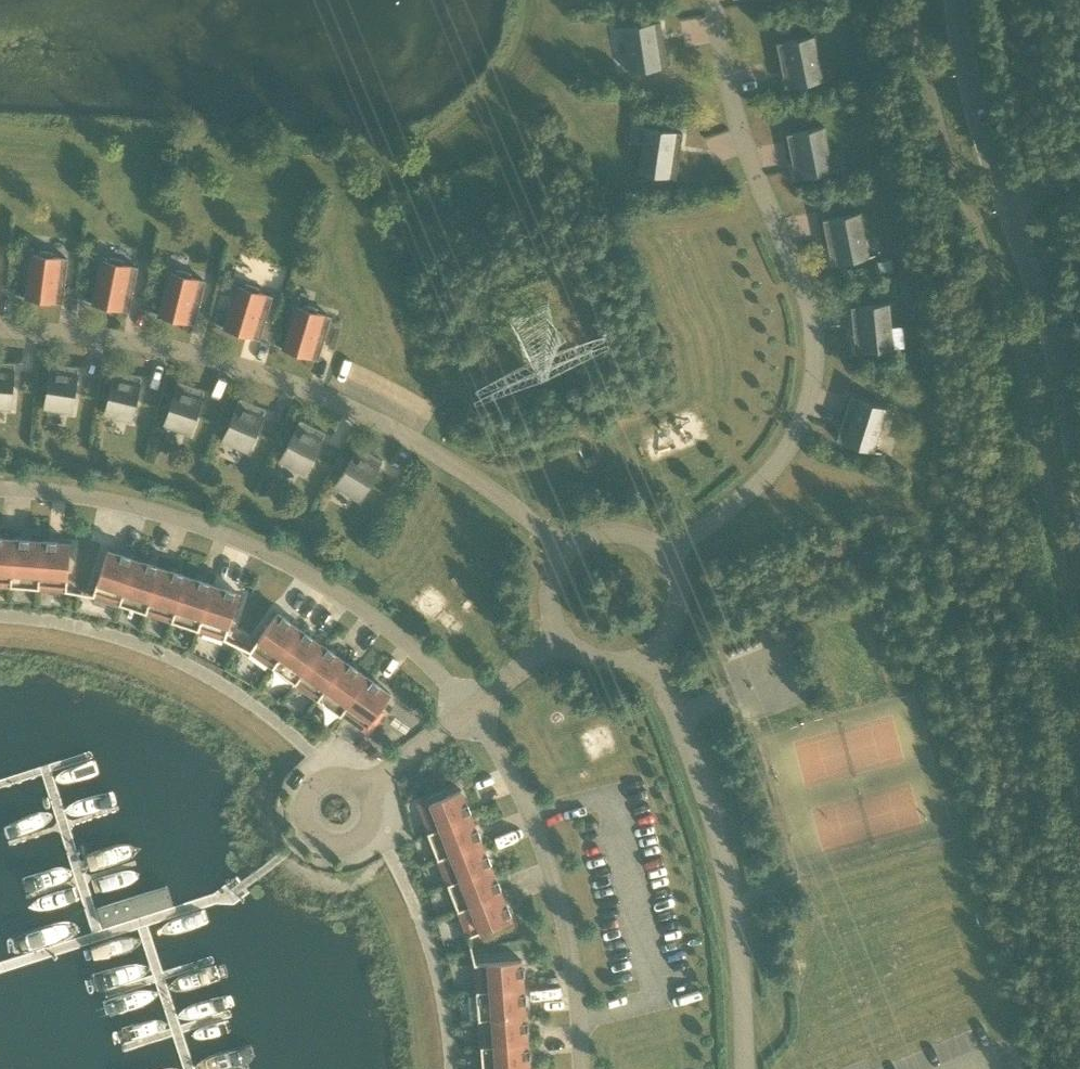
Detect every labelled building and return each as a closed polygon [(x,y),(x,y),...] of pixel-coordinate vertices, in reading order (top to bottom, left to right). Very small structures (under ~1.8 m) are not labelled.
[(630,73),(668,67),(661,22),(614,29),(615,30),(627,28),(634,71),(630,71),(630,73)] [(815,36),(777,43),(786,88),(832,79),(832,77),(819,80),(811,38),(815,37),(815,36)] [(638,172),(676,178),(683,133),(636,126),(636,127),(649,129),(642,171),(638,171),(638,172)] [(825,127),(787,134),(796,179),(842,170),(842,168),(829,171),(821,129),(825,128),(825,127)] [(861,212),(823,220),(832,265),(878,255),(878,254),(865,257),(857,215),(861,214),(861,212)] [(16,296),(29,298),(63,302),(68,259),(52,257),(53,253),(40,251),(39,255),(34,254),(29,297),(16,295),(16,296)] [(83,301),(95,304),(129,310),(138,268),(122,264),(123,260),(110,258),(109,262),(104,261),(96,302),(83,300),(83,301)] [(894,271),(892,258),(878,260),(880,273),(894,271)] [(149,312),(161,315),(195,324),(205,281),(190,277),(191,273),(178,270),(177,274),(172,273),(162,314),(149,311),(149,312)] [(215,325),(227,328),(260,339),(273,297),(258,292),(259,288),(246,284),(245,288),(240,287),(227,327),(215,323),(215,325)] [(890,303),(851,307),(856,352),(903,348),(903,346),(890,348),(886,305),(890,305),(890,303)] [(273,345),(285,349),(318,359),(331,317),(316,312),(317,308),(305,305),(303,309),(298,307),(286,348),(274,344),(273,345)] [(15,363),(0,361),(0,407),(11,408),(15,363)] [(72,412),(79,367),(52,363),(45,407),(72,412)] [(131,420),(142,376),(116,369),(105,413),(131,420)] [(190,433),(205,390),(179,381),(164,424),(190,433)] [(888,408),(851,397),(837,440),(882,454),(883,453),(870,449),(883,408),(887,409),(888,408)] [(248,450),(266,409),(240,398),(223,440),(248,450)] [(305,472),(325,432),(301,420),(280,460),(305,472)] [(359,499),(383,460),(360,446),(336,484),(359,499)] [(15,539),(0,538),(0,579),(11,580),(10,586),(11,586),(15,539)] [(39,588),(43,541),(15,539),(11,586),(15,587),(15,585),(12,585),(12,580),(38,582),(38,587),(35,587),(35,588),(39,588)] [(43,541),(39,588),(40,582),(66,584),(65,590),(70,591),(70,590),(67,589),(71,543),(43,541)] [(121,598),(134,559),(108,550),(93,594),(89,593),(89,595),(94,596),(96,589),(121,598)] [(146,613),(161,568),(134,559),(121,598),(119,604),(124,605),(124,604),(121,603),(123,598),(147,606),(146,611),(143,610),(142,611),(146,613)] [(172,621),(187,576),(161,568),(146,613),(147,613),(149,607),(174,615),(172,621)] [(199,630),(214,585),(187,576),(172,621),(176,622),(176,621),(173,620),(175,615),(200,624),(198,628),(195,627),(195,629),(199,630)] [(229,640),(226,638),(240,594),(214,585),(199,630),(203,631),(201,637),(222,644),(223,638),(229,641),(229,640)] [(272,667),(300,629),(277,613),(259,638),(255,644),(250,650),(247,648),(246,650),(251,652),(248,656),(265,668),(268,664),(272,667)] [(295,684),(323,645),(300,629),(272,667),(273,668),(269,673),(289,687),(293,682),(295,684)] [(246,648),(247,648),(250,650),(255,644),(251,641),(246,648)] [(318,700),(345,661),(323,645),(295,684),(296,684),(300,679),(321,694),(317,699),(318,700)] [(341,716),(368,677),(345,661),(318,700),(321,702),(322,701),(319,699),(322,695),(344,710),(341,714),(338,712),(337,713),(341,716)] [(368,677),(341,716),(346,709),(369,725),(371,721),(375,724),(384,711),(380,708),(391,694),(368,677)] [(428,833),(472,816),(461,790),(445,796),(443,792),(429,798),(430,802),(426,804),(436,829),(427,833),(428,833)] [(438,859),(482,841),(472,816),(428,833),(429,837),(431,837),(429,834),(434,832),(444,856),(439,858),(438,855),(436,855),(438,859)] [(448,885),(492,867),(482,841),(438,859),(438,860),(444,857),(448,867),(454,882),(448,884),(448,885)] [(458,911),(502,893),(492,867),(448,885),(449,888),(451,888),(450,885),(454,883),(464,907),(459,909),(458,906),(457,906),(458,911)] [(167,886),(95,909),(101,928),(173,905),(167,886)] [(502,893),(458,911),(464,909),(468,918),(474,933),(468,935),(469,940),(470,940),(470,936),(512,919),(502,893)] [(477,991),(524,987),(522,959),(476,963),(475,959),(474,959),(475,964),(481,964),(483,990),(477,991)] [(479,1019),(526,1015),(524,987),(477,991),(477,995),(479,995),(478,992),(483,992),(485,1018),(480,1018),(480,1015),(479,1015),(479,1019)] [(481,1046),(528,1043),(526,1015),(479,1019),(479,1020),(485,1019),(487,1045),(481,1046)] [(528,1043),(481,1046),(481,1050),(483,1050),(482,1047),(488,1046),(489,1068),(530,1068),(528,1043)]
